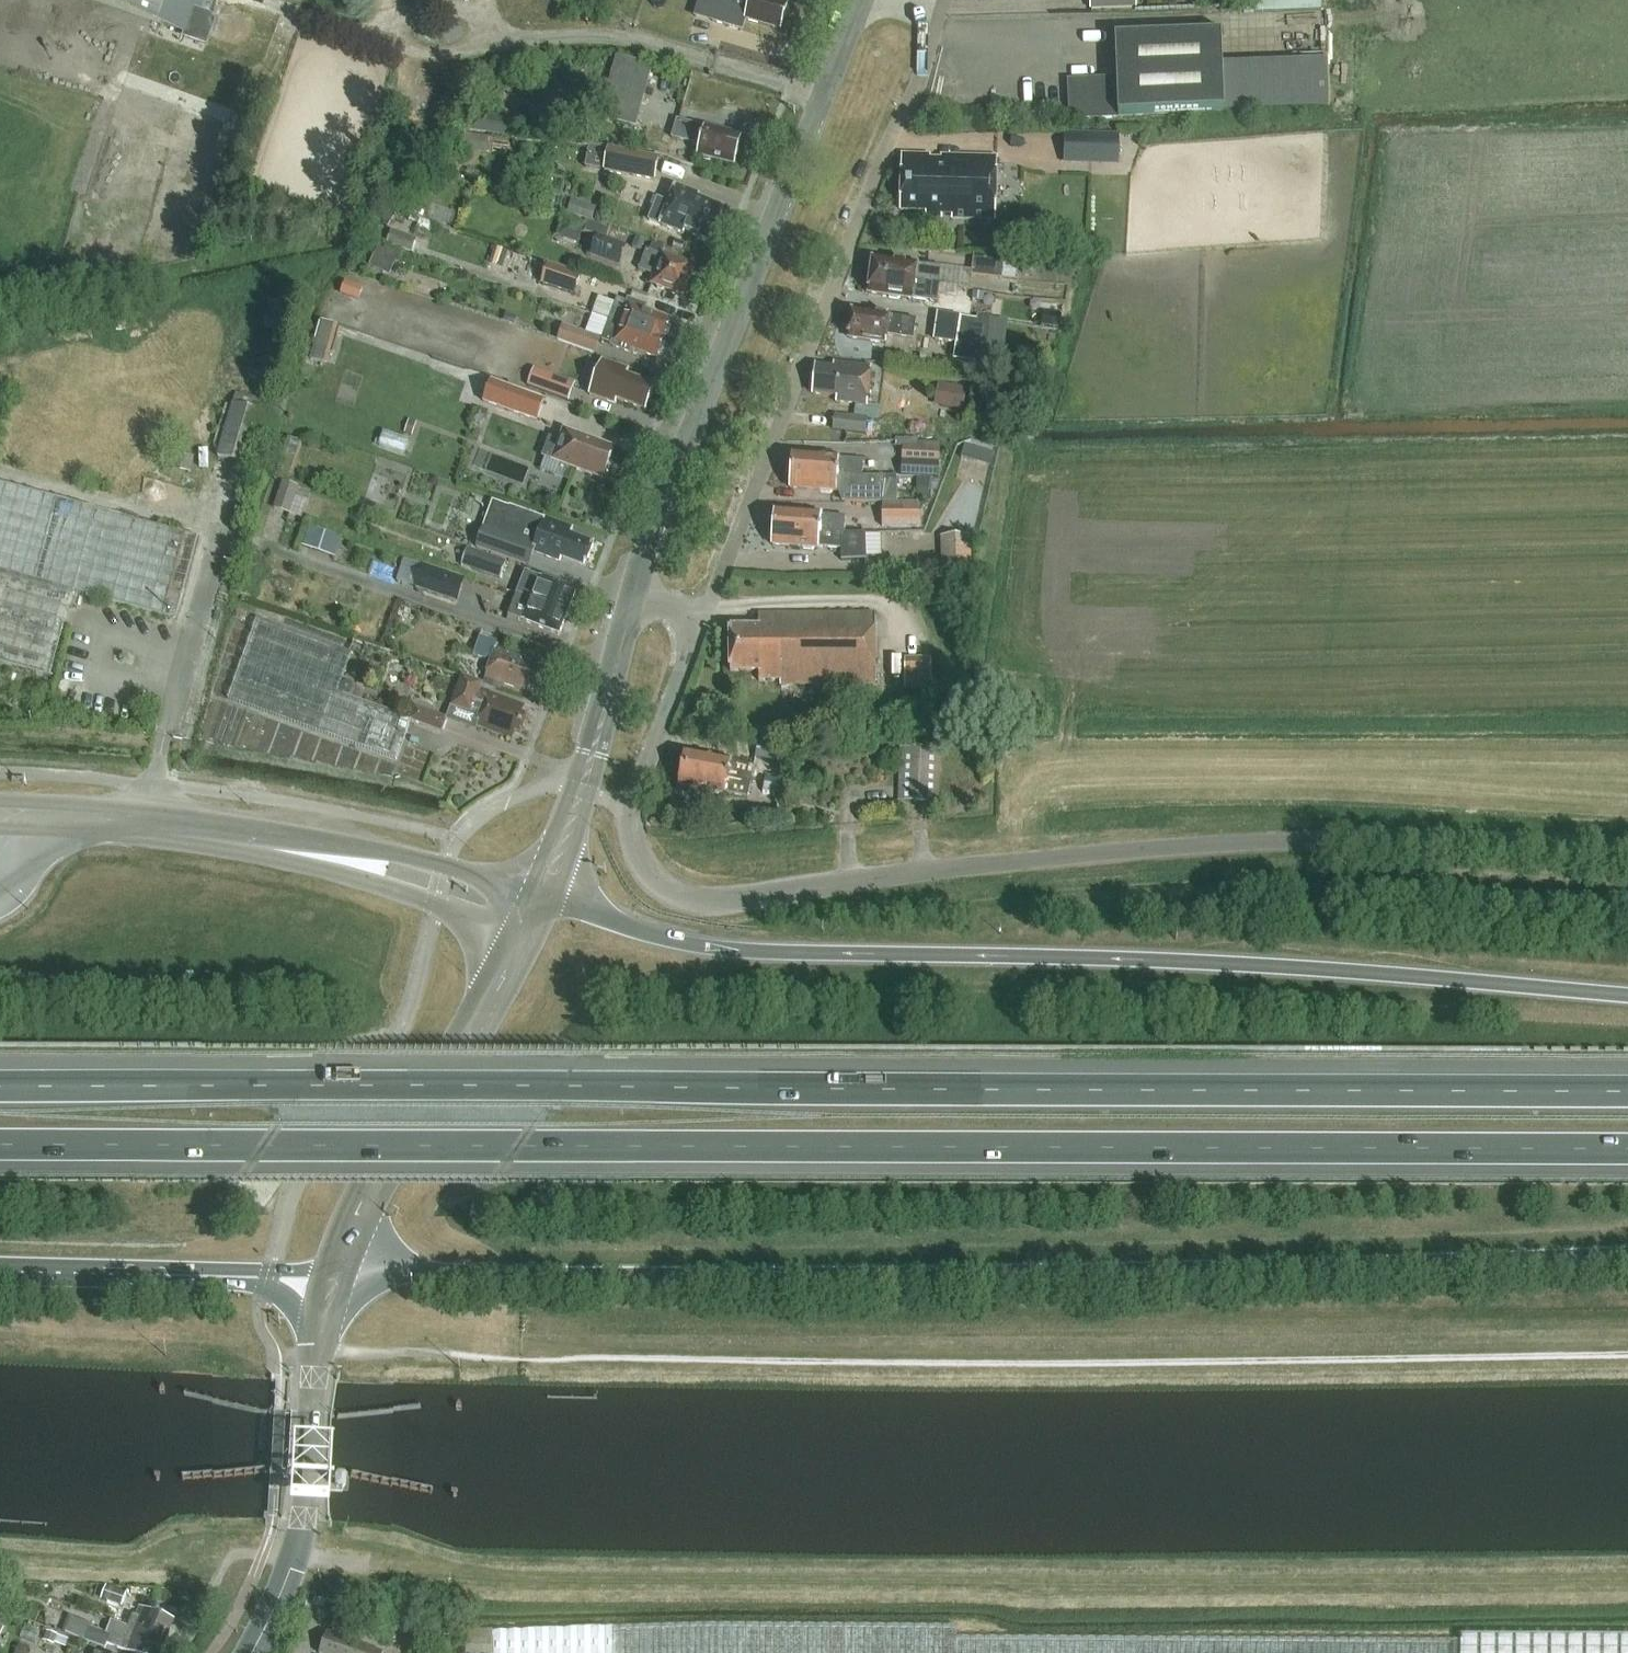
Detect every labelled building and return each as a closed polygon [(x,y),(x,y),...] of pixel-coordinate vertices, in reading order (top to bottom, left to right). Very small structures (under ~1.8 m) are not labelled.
[(202,11),(205,0),(91,0),(185,33),(183,38),(208,47),(216,22),(211,14),(202,11)] [(696,14),(743,28),(745,20),(781,31),(788,5),(771,0),(700,0),(696,14)] [(1137,0),(1090,0),(1091,9),(1137,8),(1137,0)] [(1322,0),(1256,0),(1256,13),(1323,10),(1322,0)] [(1115,37),(1117,89),(1095,90),(1094,78),(1068,79),(1069,117),(1118,116),(1260,110),(1259,75),(1223,76),(1222,33),(1115,37)] [(605,119),(604,119),(634,127),(647,79),(617,71),(610,97),(605,119)] [(595,92),(589,114),(603,118),(605,119),(610,97),(595,92)] [(456,97),(452,132),(469,134),(469,128),(519,136),(521,119),(471,111),(473,98),(456,97)] [(698,155),(734,166),(742,137),(706,127),(706,128),(678,120),(673,137),(701,145),(698,155)] [(1068,161),(1119,159),(1121,159),(1120,133),(1067,134),(1068,161)] [(454,134),(452,148),(487,151),(488,137),(454,134)] [(590,145),(586,168),(654,181),(658,158),(624,151),(590,145)] [(930,160),(930,156),(902,155),(900,211),(926,212),(926,219),(995,221),(997,158),(941,156),(941,161),(930,160)] [(658,201),(649,222),(684,236),(685,233),(710,243),(723,209),(698,200),(699,197),(675,187),(669,205),(658,201)] [(571,200),(567,213),(592,221),(597,208),(571,200)] [(599,236),(606,238),(610,229),(589,222),(586,231),(599,236)] [(387,245),(412,253),(417,239),(392,230),(387,245)] [(620,267),(628,246),(599,236),(591,256),(620,267)] [(636,238),(632,248),(641,252),(645,241),(636,238)] [(676,240),(673,249),(682,253),(685,244),(676,240)] [(639,270),(655,275),(652,284),(683,296),(694,267),(663,255),(666,247),(653,242),(650,251),(647,250),(639,270)] [(379,247),(369,266),(390,276),(399,256),(379,247)] [(974,257),(972,275),(1002,279),(1004,260),(974,257)] [(871,276),(940,285),(942,269),(918,265),(873,259),(871,276)] [(581,274),(547,263),(541,284),(574,295),(581,274)] [(1058,268),(1058,284),(1068,285),(1069,268),(1058,268)] [(940,285),(871,276),(868,293),(913,300),(913,299),(937,302),(940,285)] [(345,282),(340,295),(359,302),(364,289),(345,282)] [(610,321),(663,340),(670,322),(644,312),(646,308),(629,302),(629,304),(617,300),(610,321)] [(887,336),(913,340),(916,320),(853,311),(849,338),(886,344),(887,336)] [(1044,312),(1042,326),(1060,329),(1062,315),(1044,312)] [(507,314),(503,322),(514,327),(518,319),(507,314)] [(939,314),(935,340),(957,344),(954,359),(983,364),(985,351),(1005,352),(1008,318),(989,317),(988,319),(970,316),(969,319),(939,314)] [(331,362),(344,324),(326,318),(314,357),(331,362)] [(663,340),(610,321),(602,341),(613,345),(613,347),(629,353),(631,349),(657,359),(663,340)] [(564,326),(558,340),(593,353),(599,339),(564,326)] [(617,401),(645,411),(654,387),(627,377),(629,371),(603,361),(590,394),(616,404),(617,401)] [(881,407),(868,406),(872,367),(834,363),(833,368),(816,367),(813,395),(837,397),(836,402),(856,404),(855,416),(835,414),(834,431),(866,434),(868,418),(879,419),(881,407)] [(535,367),(528,385),(569,401),(576,383),(535,367)] [(491,380),(484,401),(524,415),(538,420),(545,399),(491,380)] [(944,386),(940,409),(963,413),(967,390),(944,386)] [(248,466),(268,401),(236,392),(217,456),(248,466)] [(409,421),(404,435),(411,438),(417,423),(409,421)] [(542,457),(552,461),(602,480),(605,473),(608,473),(611,466),(609,463),(614,449),(564,430),(560,441),(550,437),(542,457)] [(303,442),(288,437),(278,468),(292,473),(303,442)] [(965,445),(961,459),(973,462),(977,449),(965,445)] [(902,461),(937,463),(938,448),(903,446),(902,461)] [(792,471),(862,477),(864,461),(839,459),(839,458),(794,454),(792,471)] [(937,463),(902,461),(901,475),(937,477),(937,463)] [(862,477),(792,471),(791,489),(819,491),(821,494),(830,494),(833,492),(836,492),(836,491),(845,490),(845,503),(883,503),(885,477),(862,477)] [(917,479),(917,504),(922,504),(932,504),(932,479),(917,479)] [(288,514),(297,487),(283,482),(274,509),(288,514)] [(74,592),(175,619),(197,537),(0,485),(0,664),(51,677),(74,592)] [(494,502),(477,546),(529,566),(529,565),(507,557),(514,538),(534,546),(532,552),(561,563),(562,559),(585,568),(594,545),(571,536),(574,529),(545,518),(545,519),(511,506),(510,508),(494,502)] [(917,504),(883,503),(882,527),(922,527),(922,504),(917,504)] [(776,511),(774,528),(844,534),(845,517),(821,516),(821,514),(818,514),(815,512),(807,511),(804,513),(776,511)] [(343,539),(310,528),(303,547),(336,558),(343,539)] [(844,534),(774,528),(773,546),(818,549),(818,548),(842,549),(842,561),(866,560),(865,533),(844,534)] [(892,555),(891,530),(871,530),(871,555),(892,555)] [(970,537),(944,537),(945,573),(971,572),(970,537)] [(462,565),(501,579),(507,561),(467,548),(462,565)] [(414,589),(457,603),(465,580),(422,565),(414,589)] [(528,599),(568,614),(576,591),(525,572),(517,594),(528,599)] [(528,599),(525,606),(512,601),(506,616),(559,636),(568,614),(528,599)] [(876,686),(875,614),(759,615),(758,628),(730,628),(730,673),(759,673),(759,682),(780,682),(780,686),(876,686)] [(399,761),(413,721),(414,720),(413,720),(339,693),(353,653),(258,619),(229,699),(399,761)] [(530,688),(538,690),(545,672),(538,669),(541,662),(497,647),(498,643),(480,637),(474,656),(492,661),(485,678),(529,693),(530,688)] [(910,688),(937,686),(935,654),(908,656),(910,688)] [(452,707),(454,707),(450,720),(478,731),(479,727),(513,739),(515,732),(521,734),(528,716),(522,714),(525,707),(490,693),(489,694),(479,690),(482,685),(463,678),(452,707)] [(414,720),(413,721),(445,732),(450,720),(417,708),(413,720),(414,720)] [(756,758),(783,763),(786,747),(759,742),(756,758)] [(901,749),(898,803),(939,804),(941,751),(901,749)] [(731,762),(731,761),(686,752),(680,787),(725,795),(725,794),(749,798),(755,767),(731,762)] [(766,778),(764,791),(780,793),(781,780),(766,778)] [(343,1486),(345,1484),(346,1474),(346,1473),(345,1472),(344,1471),(337,1471),(335,1473),(334,1483),(337,1486),(343,1486)] [(122,1607),(128,1593),(107,1584),(101,1598),(122,1607)] [(129,1624),(128,1627),(166,1642),(174,1621),(141,1608),(137,1617),(132,1615),(132,1617),(127,1623),(129,1624)] [(128,1627),(111,1621),(106,1633),(89,1627),(84,1641),(105,1649),(107,1645),(129,1652),(162,1652),(166,1642),(128,1627)] [(1463,1636),(1463,1642),(956,1640),(956,1628),(493,1634),(493,1632),(466,1632),(466,1652),(1627,1652),(1627,1637),(1463,1636)] [(57,1635),(47,1631),(43,1641),(54,1645),(57,1635)] [(327,1634),(320,1652),(379,1652),(327,1634)]
